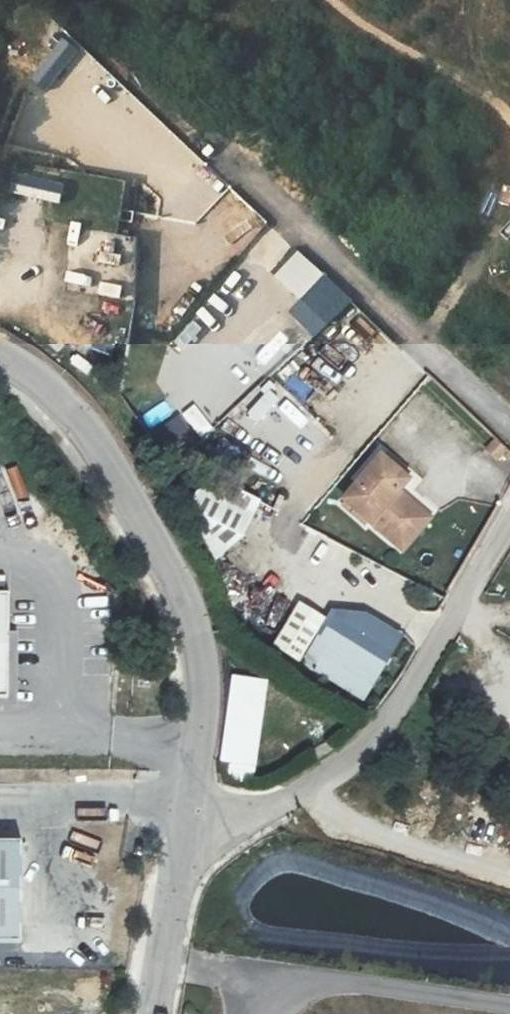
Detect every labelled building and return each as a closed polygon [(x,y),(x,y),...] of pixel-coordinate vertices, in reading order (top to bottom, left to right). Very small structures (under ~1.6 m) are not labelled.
[(136,238),(70,227),(67,290),(134,302),(136,238)] [(322,276),(293,248),(274,269),(302,296),(322,276)] [(189,347),(206,328),(195,319),(178,337),(189,347)] [(325,385),(341,363),(318,346),(301,367),(325,385)] [(222,412),(248,391),(239,380),(214,401),(222,412)] [(143,416),(151,428),(174,413),(166,401),(143,416)] [(390,539),(417,510),(400,495),(411,484),(384,460),(347,500),(390,539)] [(264,501),(211,472),(192,507),(220,557),(246,535),(264,501)] [(12,508),(17,491),(0,485),(0,504),(12,508)] [(26,535),(43,519),(28,503),(11,519),(26,535)] [(429,522),(417,510),(390,539),(403,550),(429,522)] [(289,591),(265,576),(241,614),(266,630),(289,591)] [(0,595),(0,700),(8,700),(9,595),(0,595)] [(299,658),(327,615),(302,599),(274,642),(299,658)] [(377,625),(368,643),(403,662),(413,644),(377,625)] [(363,696),(386,659),(337,629),(315,666),(363,696)] [(216,779),(252,783),(266,680),(230,675),(216,779)] [(18,943),(19,840),(0,840),(0,943),(18,943)]
